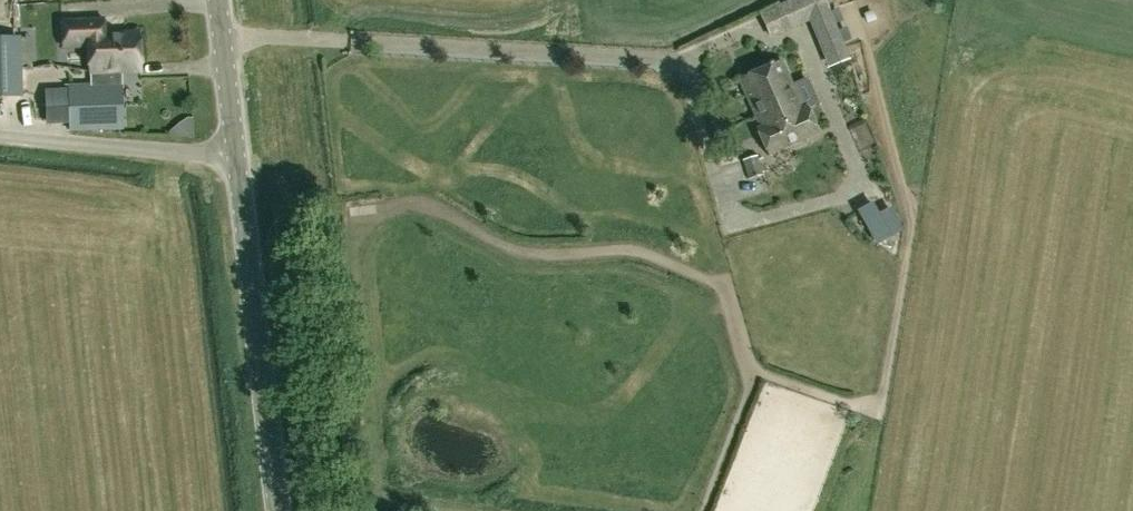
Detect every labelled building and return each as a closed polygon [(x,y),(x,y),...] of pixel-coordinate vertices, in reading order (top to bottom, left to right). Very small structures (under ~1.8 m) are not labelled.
[(830,9),(825,0),(803,0),(788,7),(788,8),(774,13),(781,30),(795,22),(795,24),(830,9)] [(104,35),(104,20),(61,21),(62,48),(89,47),(90,73),(140,71),(138,34),(104,35)] [(22,97),(20,37),(0,38),(0,97),(22,97)] [(776,102),(797,92),(781,59),(738,79),(757,118),(778,108),(776,102)] [(120,129),(118,84),(69,86),(69,98),(48,98),(48,123),(70,121),(70,131),(120,129)] [(778,108),(757,118),(761,127),(757,129),(770,156),(820,132),(808,106),(804,108),(797,92),(776,102),(778,108)] [(763,174),(757,155),(743,159),(749,178),(763,174)]
